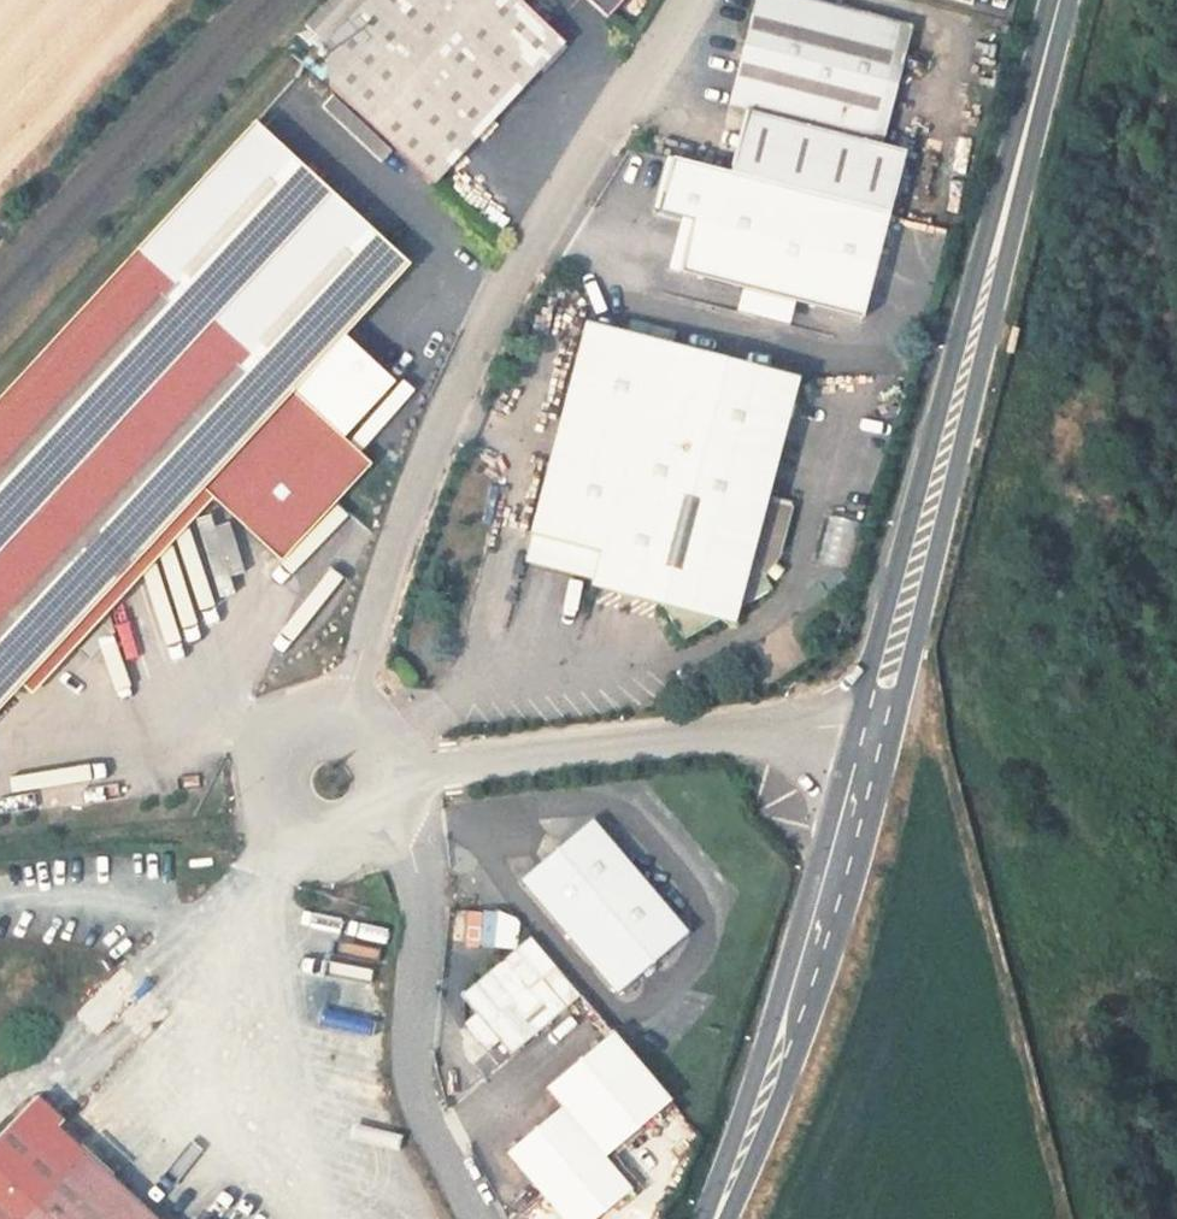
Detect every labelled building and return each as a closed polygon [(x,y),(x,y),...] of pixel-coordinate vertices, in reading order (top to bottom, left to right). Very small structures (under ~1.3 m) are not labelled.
[(536,0),(377,0),(319,62),(446,181),(486,138),(580,41),(536,0)] [(910,28),(806,0),(764,0),(737,102),(880,142),(910,28)] [(424,263),(267,120),(168,227),(326,371),(424,263)] [(873,324),(899,223),(672,165),(658,220),(692,229),(680,274),(873,324)] [(216,490),(295,562),(387,464),(307,393),(326,371),(168,227),(0,410),(0,725),(216,490)] [(764,558),(812,378),(598,320),(539,532),(609,552),(603,575),(599,588),(673,608),(695,644),(785,593),(764,558)] [(855,537),(858,521),(832,515),(829,532),(855,537)] [(609,552),(539,532),(534,555),(603,575),(609,552)] [(624,994),(652,973),(698,938),(603,819),(532,874),(624,994)] [(579,1004),(532,944),(470,991),(517,1052),(579,1004)] [(611,1034),(548,1087),(564,1106),(508,1153),(563,1218),(601,1218),(639,1187),(613,1155),(672,1107),(611,1034)] [(93,1148),(40,1097),(0,1140),(0,1218),(25,1218),(93,1148)] [(93,1148),(25,1218),(168,1218),(93,1148)]
